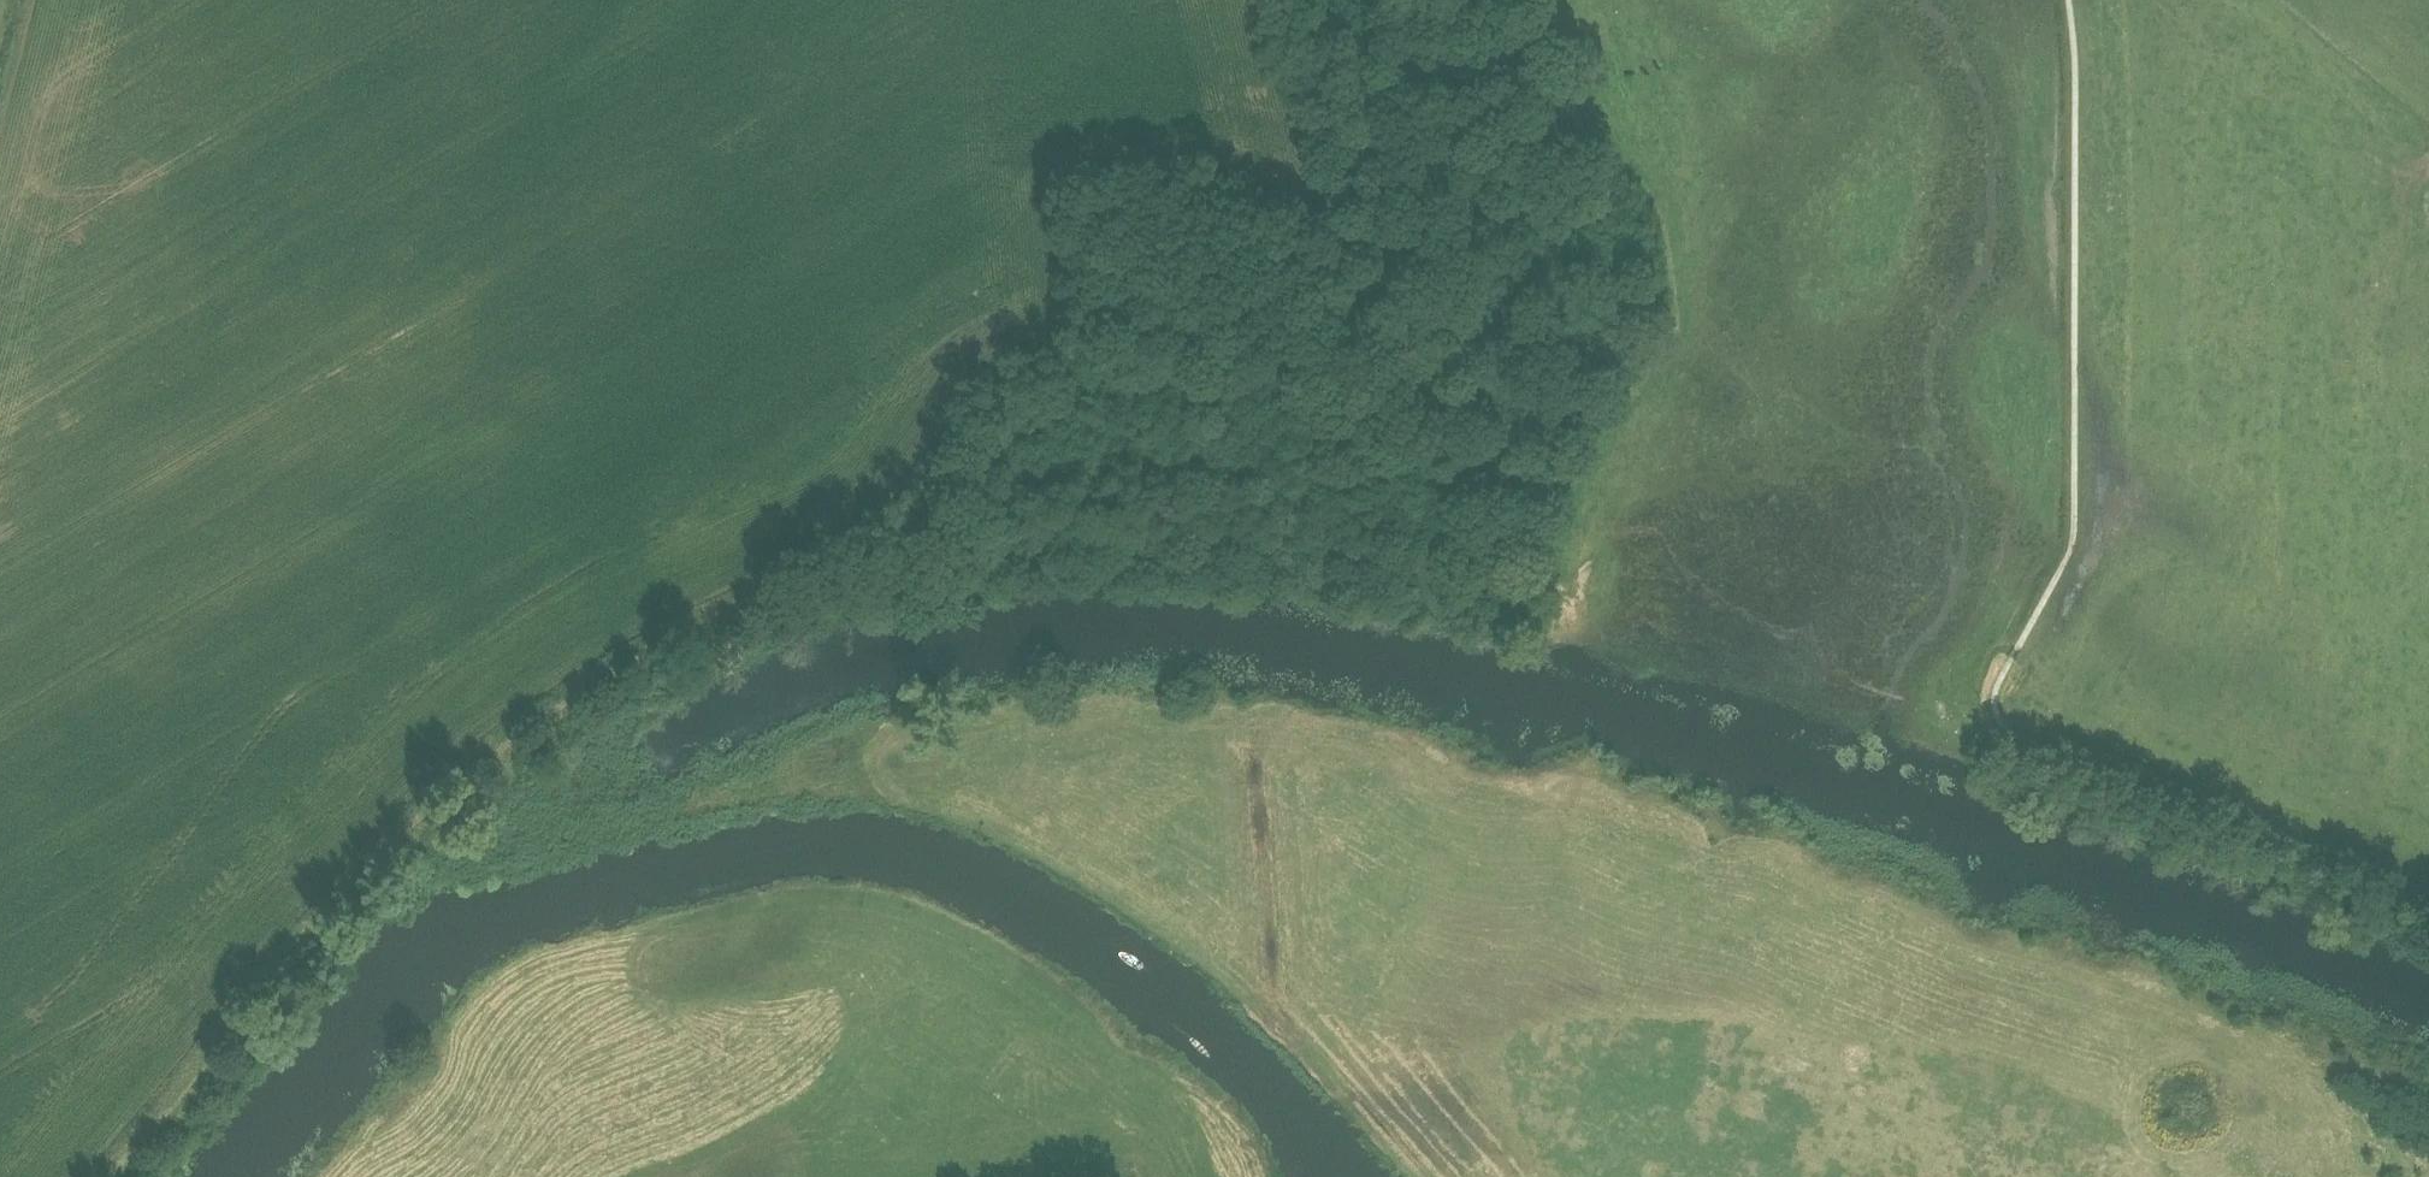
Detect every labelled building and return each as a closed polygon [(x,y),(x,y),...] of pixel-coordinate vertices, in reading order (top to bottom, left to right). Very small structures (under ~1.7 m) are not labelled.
[(1552,2),(1551,0),(1519,0),(1526,14),(1552,2)]
